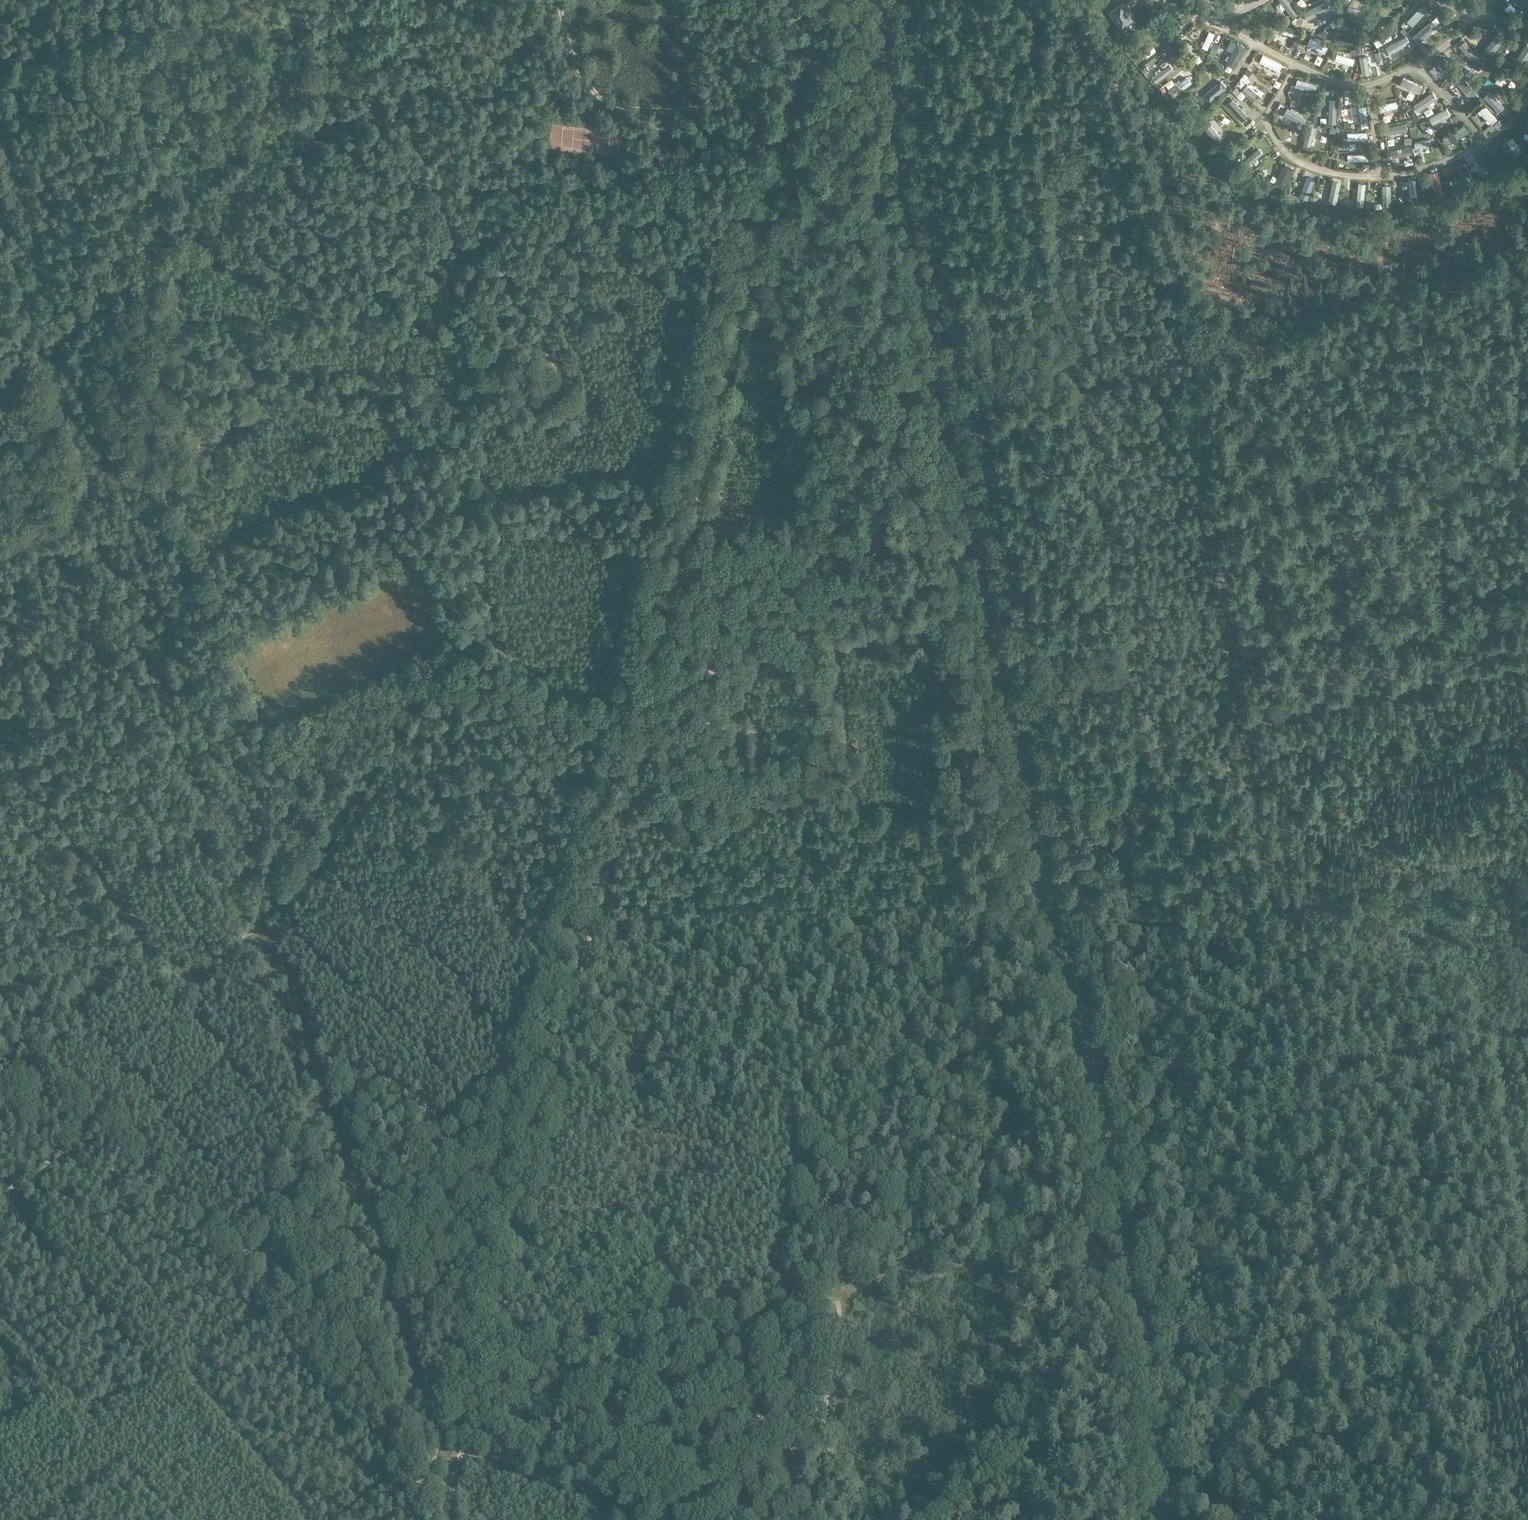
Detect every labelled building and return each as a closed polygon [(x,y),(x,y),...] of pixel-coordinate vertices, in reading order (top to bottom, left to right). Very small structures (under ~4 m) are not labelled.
[(1292,16),(1298,13),(1288,0),(1280,0),(1292,16)] [(1306,21),(1327,11),(1324,3),(1303,12),(1306,21)] [(1428,9),(1422,3),(1407,20),(1412,26),(1428,9)] [(1133,20),(1121,4),(1110,13),(1122,29),(1133,20)] [(1294,31),(1276,22),(1273,28),(1292,36),(1294,31)] [(1435,27),(1430,22),(1415,35),(1420,41),(1435,27)] [(1480,45),(1485,49),(1498,33),(1493,28),(1480,45)] [(1201,48),(1206,50),(1214,34),(1208,31),(1201,48)] [(1353,41),(1355,35),(1340,31),(1338,36),(1353,41)] [(1377,47),(1391,39),(1388,33),(1373,42),(1377,47)] [(1507,39),(1499,33),(1485,50),(1492,56),(1507,39)] [(1271,35),(1269,41),(1275,43),(1277,37),(1271,35)] [(1328,47),(1308,37),(1305,43),(1325,54),(1328,47)] [(1513,63),(1522,68),(1527,59),(1527,44),(1526,42),(1513,63)] [(1244,47),(1236,43),(1225,65),(1233,69),(1244,47)] [(1460,48),(1474,65),(1480,61),(1465,43),(1460,48)] [(1386,51),(1388,57),(1402,52),(1399,46),(1386,51)] [(1191,58),(1197,56),(1193,48),(1188,50),(1191,58)] [(1348,65),(1349,58),(1336,54),(1334,61),(1348,65)] [(1367,55),(1360,57),(1364,77),(1372,76),(1367,55)] [(1278,72),(1281,65),(1262,56),(1258,62),(1278,72)] [(1438,63),(1453,81),(1459,76),(1444,58),(1438,63)] [(1501,86),(1509,71),(1502,67),(1494,83),(1501,86)] [(1268,81),(1274,83),(1276,77),(1270,74),(1268,81)] [(1258,102),(1266,92),(1250,78),(1242,89),(1258,102)] [(1422,87),(1403,78),(1400,84),(1420,93),(1422,87)] [(1312,91),(1313,84),(1296,80),(1294,87),(1312,91)] [(1464,80),(1458,85),(1473,103),(1479,97),(1464,80)] [(1208,83),(1201,89),(1205,94),(1212,88),(1208,83)] [(1421,108),(1436,98),(1432,92),(1417,102),(1421,108)] [(1498,113),(1504,108),(1489,92),(1483,98),(1498,113)] [(1228,100),(1242,114),(1246,110),(1233,96),(1228,100)] [(1379,112),(1397,108),(1396,101),(1378,105),(1379,112)] [(1358,107),(1360,127),(1368,126),(1365,106),(1358,107)] [(1497,120),(1484,106),(1479,111),(1491,125),(1497,120)] [(1447,109),(1427,119),(1430,126),(1450,115),(1447,109)] [(1298,126),(1301,120),(1288,113),(1285,119),(1298,126)] [(1220,119),(1232,133),(1236,129),(1225,115),(1220,119)] [(1386,135),(1406,131),(1404,124),(1385,128),(1386,135)] [(1469,131),(1466,125),(1444,137),(1447,143),(1469,131)] [(1320,144),(1321,137),(1306,134),(1305,141),(1320,144)] [(1427,135),(1412,146),(1416,152),(1431,142),(1427,135)] [(1522,153),(1512,138),(1506,142),(1516,157),(1522,153)] [(1410,147),(1390,151),(1392,158),(1411,154),(1410,147)] [(1487,148),(1480,152),(1490,170),(1497,166),(1487,148)] [(1248,164),(1259,155),(1255,150),(1244,160),(1248,164)] [(1465,163),(1458,166),(1465,182),(1471,180),(1465,163)] [(1293,168),(1285,164),(1273,186),(1282,190),(1293,168)] [(1443,190),(1437,171),(1430,173),(1435,192),(1443,190)] [(1306,176),(1299,196),(1307,199),(1314,179),(1306,176)] [(1409,196),(1416,195),(1415,179),(1408,179),(1409,196)] [(1328,202),(1336,204),(1340,182),(1332,181),(1328,202)] [(1382,184),(1382,206),(1390,206),(1390,184),(1382,184)] [(1365,187),(1357,186),(1355,206),(1363,207),(1365,187)]
